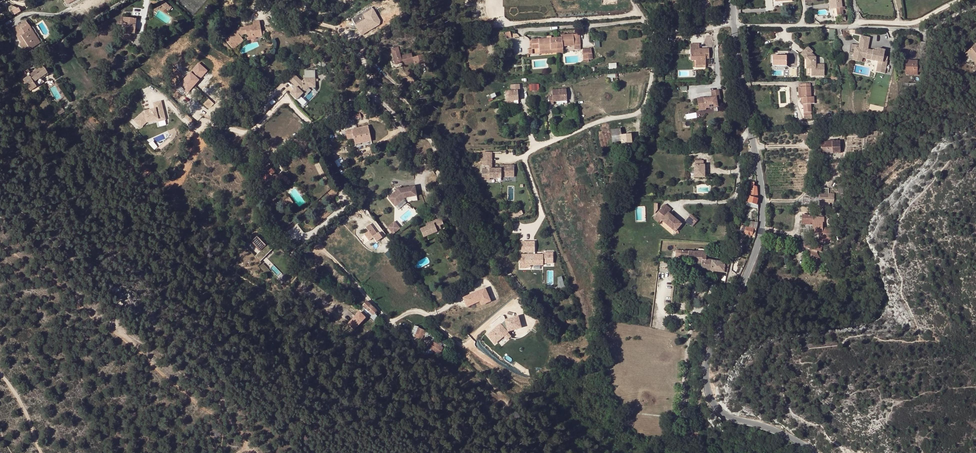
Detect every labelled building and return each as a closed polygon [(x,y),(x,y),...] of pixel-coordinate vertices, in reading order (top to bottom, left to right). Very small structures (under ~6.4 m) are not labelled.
[(160,3),(166,9),(169,6),(163,0),(160,3)] [(840,0),(830,0),(830,1),(831,1),(832,9),(835,9),(836,16),(842,15),(841,11),(844,11),(844,8),(841,8),(840,0)] [(288,15),(284,10),(277,15),(281,20),(288,15)] [(379,25),(380,21),(373,10),(364,15),(366,20),(356,26),(360,33),(362,32),(363,34),(379,25)] [(132,28),(133,19),(124,18),(123,28),(124,29),(123,35),(129,35),(129,34),(134,34),(135,29),(132,28)] [(12,29),(15,33),(17,31),(28,25),(26,21),(12,29)] [(225,39),(231,47),(235,44),(237,42),(242,39),(240,37),(243,35),(246,34),(247,39),(255,37),(255,36),(261,35),(259,22),(253,23),(253,26),(254,27),(246,28),(245,27),(240,28),(236,31),(235,30),(225,39)] [(20,36),(17,37),(20,43),(19,44),(25,53),(42,42),(39,36),(36,38),(34,40),(30,34),(33,32),(30,27),(28,25),(17,31),(20,36)] [(36,38),(39,36),(32,26),(30,27),(33,32),(36,38)] [(835,30),(823,30),(823,35),(829,35),(829,40),(835,40),(835,30)] [(562,38),(555,38),(556,49),(562,48),(562,47),(574,46),(580,45),(579,34),(561,36),(562,38)] [(854,45),(852,58),(860,60),(861,55),(865,56),(865,57),(877,59),(875,70),(884,71),(886,59),(882,58),(884,48),(876,47),(876,49),(867,47),(869,36),(860,34),(858,46),(854,45)] [(556,49),(555,38),(550,39),(546,39),(531,41),(532,49),(539,48),(539,50),(556,49)] [(975,46),(967,52),(975,63),(975,45),(975,46)] [(404,66),(414,63),(413,58),(412,53),(401,56),(398,47),(391,49),(396,65),(403,63),(404,66)] [(590,49),(582,50),(583,60),(587,60),(587,55),(591,54),(590,49)] [(695,50),(696,65),(705,65),(705,59),(705,57),(709,57),(709,49),(695,50)] [(805,49),(801,54),(806,60),(806,68),(811,69),(811,75),(824,75),(824,64),(816,64),(816,57),(812,53),(809,50),(808,52),(805,49)] [(423,55),(413,58),(415,66),(426,63),(423,55)] [(772,65),(787,65),(786,55),(772,55),(772,65)] [(916,72),(916,62),(907,62),(907,66),(907,70),(907,74),(916,74),(916,72)] [(198,64),(179,85),(187,92),(206,71),(198,64)] [(31,74),(29,76),(23,79),(31,91),(36,87),(33,82),(47,73),(43,67),(31,74)] [(291,94),(297,100),(303,94),(301,92),(307,85),(315,85),(315,79),(305,79),(302,83),(296,78),(292,83),(297,88),(291,94)] [(798,85),(799,88),(800,88),(801,98),(802,98),(803,105),(810,104),(809,98),(811,98),(810,84),(798,85)] [(303,94),(308,88),(315,88),(315,85),(307,85),(301,92),(303,94)] [(520,91),(520,85),(511,85),(512,92),(506,92),(506,102),(519,101),(519,96),(518,91),(520,91)] [(565,90),(551,91),(552,97),(548,98),(548,105),(553,105),(552,102),(566,101),(565,90)] [(701,98),(701,111),(708,111),(708,110),(720,109),(720,102),(724,102),(724,93),(716,93),(716,99),(708,99),(708,98),(701,98)] [(213,104),(207,98),(201,103),(206,110),(213,104)] [(165,120),(160,102),(153,104),(155,109),(144,112),(145,113),(141,114),(135,120),(141,127),(145,122),(147,122),(157,119),(158,121),(165,120)] [(61,105),(55,109),(59,116),(65,112),(61,105)] [(359,140),(370,137),(368,126),(345,131),(347,139),(353,138),(354,145),(360,143),(359,140)] [(621,135),(621,129),(611,131),(612,143),(621,142),(621,145),(631,143),(630,134),(628,135),(621,135)] [(840,141),(831,142),(832,153),(840,153),(840,141)] [(831,142),(821,142),(821,147),(818,147),(818,154),(832,153),(831,142)] [(262,151),(257,154),(261,159),(259,161),(263,166),(269,161),(262,151)] [(492,169),(492,152),(483,152),(483,166),(487,166),(487,169),(482,169),(482,180),(489,180),(489,178),(501,178),(501,177),(514,177),(514,166),(501,166),(501,169),(492,169)] [(695,166),(694,166),(694,178),(704,178),(704,166),(703,166),(703,162),(695,162),(695,166)] [(265,170),(257,177),(268,179),(269,180),(271,182),(278,177),(274,173),(275,172),(272,168),(271,169),(268,165),(264,168),(265,170)] [(754,183),(751,182),(750,185),(749,192),(747,203),(756,205),(758,196),(757,187),(754,186),(754,183)] [(399,190),(389,198),(395,205),(404,198),(416,196),(415,188),(399,190)] [(829,202),(833,202),(834,194),(829,194),(820,194),(819,194),(819,201),(819,206),(829,206),(829,202)] [(321,216),(327,212),(322,205),(316,210),(321,216)] [(664,205),(653,218),(659,224),(661,221),(675,232),(681,225),(668,213),(670,210),(664,205)] [(693,226),(698,219),(691,213),(685,220),(693,226)] [(420,230),(424,238),(437,232),(437,231),(441,229),(440,226),(444,225),(441,218),(426,224),(427,227),(420,230)] [(396,221),(389,226),(394,233),(401,228),(396,221)] [(822,224),(821,224),(812,224),(812,234),(818,234),(821,234),(822,229),(822,224)] [(377,234),(370,225),(366,228),(377,241),(382,237),(378,233),(377,234)] [(745,228),(743,227),(742,231),(744,231),(743,234),(751,236),(753,229),(745,227),(745,228)] [(821,234),(818,234),(819,235),(818,235),(818,239),(825,239),(831,239),(831,228),(825,228),(825,229),(822,229),(821,234)] [(255,256),(259,260),(271,249),(259,236),(257,237),(257,236),(251,242),(260,251),(255,256)] [(535,252),(535,242),(521,242),(521,252),(528,252),(528,255),(521,255),(521,259),(520,259),(520,268),(525,268),(525,267),(530,267),(530,265),(543,265),(543,263),(553,263),(553,253),(543,253),(543,255),(535,255),(533,255),(533,252),(535,252)] [(820,251),(821,246),(803,242),(801,247),(810,249),(817,251),(820,251)] [(271,249),(259,260),(260,261),(272,250),(271,249)] [(817,251),(810,249),(807,258),(811,259),(815,266),(822,262),(817,253),(817,251)] [(727,273),(729,264),(711,261),(711,260),(706,260),(706,252),(703,252),(696,252),(681,251),(681,257),(688,258),(695,258),(695,263),(701,264),(700,269),(710,270),(710,271),(727,273)] [(270,270),(263,263),(259,268),(266,274),(270,270)] [(321,271),(313,265),(307,273),(312,276),(314,274),(317,276),(321,271)] [(485,289),(467,296),(471,305),(480,301),(481,305),(490,301),(485,289)] [(471,305),(467,296),(463,298),(467,307),(471,305)] [(370,305),(366,301),(360,308),(375,322),(378,320),(376,318),(377,317),(376,315),(376,314),(375,313),(377,311),(373,308),(370,310),(367,308),(370,305)] [(360,316),(353,311),(348,317),(355,323),(360,316)] [(504,336),(507,340),(510,337),(506,332),(521,328),(517,317),(506,320),(492,332),(499,340),(504,336)] [(381,329),(367,320),(363,326),(377,336),(381,329)] [(417,328),(413,338),(421,341),(425,331),(426,331),(429,325),(426,323),(422,330),(417,328)] [(499,340),(492,332),(488,335),(495,343),(499,340)] [(438,345),(432,341),(428,348),(439,354),(443,348),(438,345)] [(470,350),(464,345),(459,351),(463,354),(464,352),(467,355),(470,350)] [(439,354),(428,348),(426,352),(429,354),(437,359),(439,354)]
